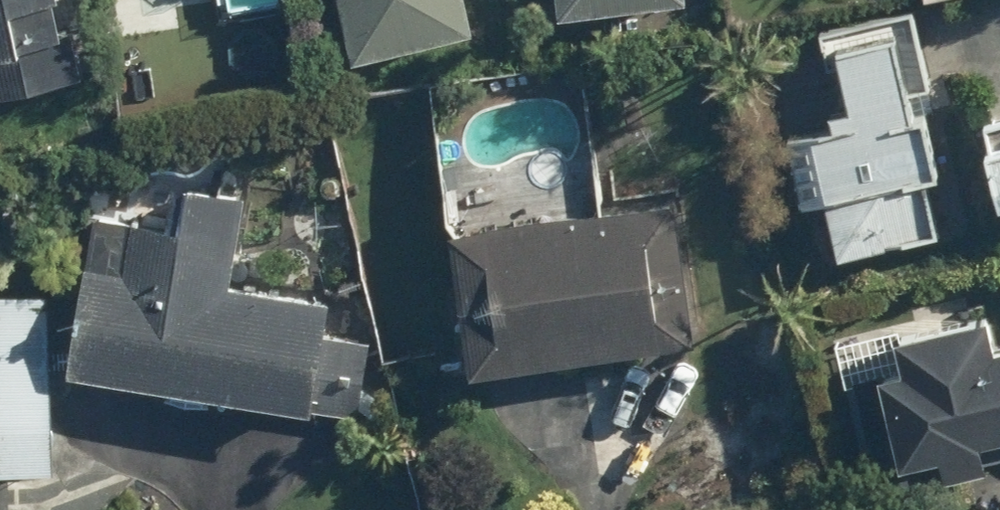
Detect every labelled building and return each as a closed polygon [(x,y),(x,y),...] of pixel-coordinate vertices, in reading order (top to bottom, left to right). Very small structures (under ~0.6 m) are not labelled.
[(85,83),(65,0),(0,0),(0,104),(85,83)] [(353,63),(430,47),(432,58),(471,50),(461,0),(339,0),(353,63)] [(550,13),(679,1),(678,0),(549,0),(550,13)] [(922,186),(937,183),(923,117),(909,120),(892,36),(831,49),(846,119),(782,132),(798,211),(826,205),(835,254),(932,235),(922,186)] [(975,153),(995,236),(999,235),(999,147),(975,153)] [(83,264),(64,365),(314,412),(334,303),(228,283),(244,195),(181,183),(171,237),(129,229),(121,271),(83,264)] [(445,236),(464,377),(692,347),(673,206),(445,236)] [(0,288),(0,474),(54,474),(54,288),(0,288)] [(987,474),(982,450),(999,446),(999,350),(990,353),(983,321),(887,343),(895,374),(854,384),(876,475),(934,461),(939,485),(987,474)]
